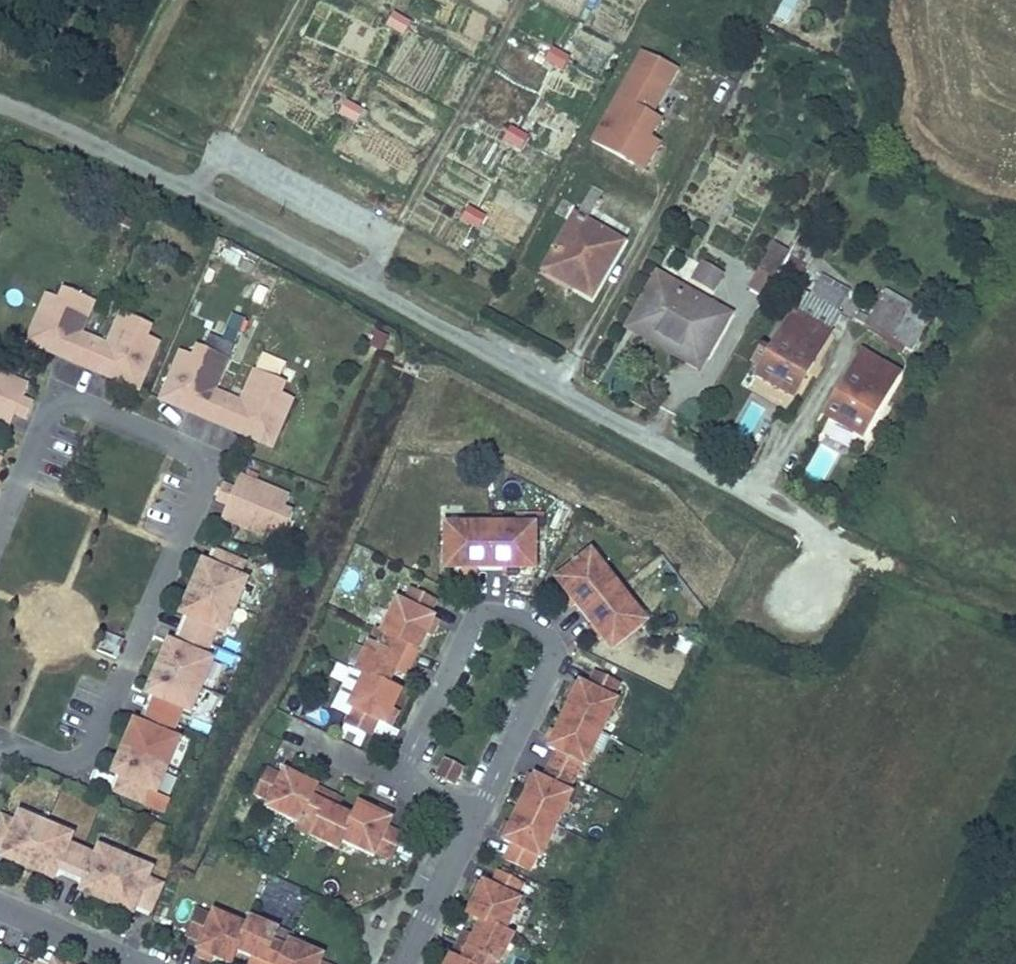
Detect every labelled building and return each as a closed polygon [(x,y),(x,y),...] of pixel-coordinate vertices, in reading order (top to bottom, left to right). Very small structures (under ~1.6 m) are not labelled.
[(798,3),(793,0),(785,0),(777,15),(788,21),(798,3)] [(404,38),(411,23),(392,13),(384,28),(404,38)] [(655,111),(680,66),(645,46),(591,141),(647,172),(665,139),(652,132),(662,115),(655,111)] [(553,47),(543,61),(561,74),(571,59),(553,47)] [(345,101),(337,115),(356,126),(364,112),(345,101)] [(520,153),(528,136),(509,127),(501,143),(520,153)] [(602,194),(593,189),(591,193),(600,198),(602,194)] [(592,297),(623,243),(586,222),(600,198),(591,193),(577,217),(576,216),(549,261),(576,277),(570,286),(592,297)] [(480,231),(486,214),(465,207),(459,224),(480,231)] [(775,279),(790,254),(774,245),(760,271),(775,279)] [(576,277),(549,261),(544,271),(570,286),(576,277)] [(713,290),(721,275),(702,264),(694,279),(713,290)] [(638,323),(664,278),(657,274),(627,328),(700,370),(705,361),(638,323)] [(755,275),(748,290),(764,297),(771,282),(755,275)] [(705,361),(730,316),(664,278),(638,323),(705,361)] [(846,296),(818,280),(810,296),(837,312),(846,296)] [(85,298),(65,289),(60,300),(47,294),(27,343),(55,354),(63,335),(68,334),(74,348),(68,360),(83,367),(95,339),(81,334),(91,312),(80,308),(85,298)] [(794,398),(842,314),(837,312),(810,296),(805,293),(757,376),(794,398)] [(912,352),(929,322),(883,295),(870,319),(859,312),(855,319),(891,340),(906,349),(912,352)] [(95,302),(85,298),(80,308),(91,312),(95,302)] [(229,356),(245,319),(219,308),(211,327),(217,330),(209,347),(229,356)] [(131,317),(121,313),(116,324),(127,328),(131,317)] [(151,326),(131,317),(127,328),(116,324),(107,345),(95,339),(83,367),(97,373),(103,360),(117,354),(119,359),(111,378),(139,390),(159,342),(147,336),(151,326)] [(74,348),(68,334),(63,335),(55,354),(68,360),(74,348)] [(906,349),(891,340),(888,345),(903,353),(906,349)] [(219,355),(199,346),(194,357),(182,351),(161,400),(188,412),(196,393),(202,390),(207,405),(202,418),(217,424),(228,397),(215,391),(224,370),(214,365),(219,355)] [(261,353),(255,369),(281,379),(287,363),(261,353)] [(862,437),(898,375),(862,353),(825,416),(862,437)] [(111,378),(119,359),(117,354),(103,360),(97,373),(111,378)] [(229,359),(219,355),(214,365),(224,370),(229,359)] [(265,375),(255,371),(250,381),(261,385),(265,375)] [(0,374),(0,408),(16,414),(28,419),(34,404),(23,399),(28,386),(12,378),(0,374)] [(293,399),(281,394),(285,383),(265,375),(261,385),(250,381),(241,402),(228,397),(217,424),(231,430),(236,417),(251,412),(253,417),(245,436),(272,448),(293,399)] [(207,405),(202,390),(196,393),(188,412),(202,418),(207,405)] [(0,408),(0,424),(10,428),(16,414),(0,408)] [(253,417),(251,412),(236,417),(231,430),(245,436),(253,417)] [(808,472),(825,482),(841,455),(825,445),(808,472)] [(290,498),(240,476),(234,490),(224,485),(217,500),(228,505),(245,513),(247,512),(249,517),(241,520),(238,526),(271,540),(275,529),(284,533),(293,514),(284,510),(290,498)] [(245,513),(228,505),(222,519),(238,526),(241,520),(249,517),(247,512),(245,513)] [(489,569),(489,524),(463,524),(463,529),(444,529),(444,563),(463,563),(463,569),(475,569),(489,569)] [(534,529),(515,529),(515,524),(489,524),(489,569),(503,569),(516,569),(515,563),(534,563),(534,529)] [(284,533),(275,529),(271,540),(280,544),(284,533)] [(207,577),(218,552),(212,550),(202,575),(207,577)] [(245,564),(218,552),(207,577),(202,575),(197,577),(192,589),(237,608),(248,582),(239,578),(245,564)] [(618,587),(602,566),(598,569),(587,555),(560,576),(571,590),(567,594),(575,604),(583,615),(618,587)] [(635,607),(618,587),(583,615),(591,625),(599,636),(604,632),(615,646),(642,625),(631,611),(635,607)] [(237,608),(192,589),(187,601),(189,606),(194,608),(183,633),(211,645),(217,631),(225,634),(237,608)] [(412,647),(420,631),(425,634),(433,618),(428,615),(434,601),(410,589),(403,603),(396,600),(381,632),(412,647)] [(575,604),(567,594),(562,598),(570,607),(575,604)] [(183,633),(194,608),(189,606),(178,631),(183,633)] [(430,636),(438,621),(433,618),(425,634),(430,636)] [(599,636),(591,625),(587,629),(595,639),(599,636)] [(400,672),(412,648),(412,647),(381,632),(376,629),(355,671),(363,675),(364,674),(387,685),(394,670),(400,672)] [(173,658),(183,633),(178,631),(168,655),(173,658)] [(417,651),(425,634),(420,631),(412,647),(412,648),(417,651)] [(105,632),(97,651),(117,659),(124,640),(105,632)] [(211,645),(183,633),(173,658),(168,655),(163,658),(157,669),(202,688),(213,662),(205,658),(211,645)] [(405,675),(417,651),(412,648),(400,672),(405,675)] [(202,688),(157,669),(152,681),(154,686),(160,689),(149,713),(177,725),(182,711),(191,715),(202,688)] [(611,699),(618,684),(594,673),(587,687),(579,683),(571,699),(579,703),(571,719),(600,733),(600,732),(615,701),(611,699)] [(385,725),(392,709),(387,706),(395,689),(387,685),(364,674),(363,675),(348,707),(352,709),(345,723),(370,735),(377,721),(385,725)] [(571,699),(579,683),(573,681),(566,696),(571,699)] [(149,713),(160,689),(154,686),(144,711),(149,713)] [(392,709),(400,692),(395,689),(387,706),(392,709)] [(571,719),(579,703),(571,699),(563,715),(571,719)] [(390,727),(398,712),(392,709),(385,725),(390,727)] [(138,738),(149,713),(144,711),(133,736),(138,738)] [(171,739),(177,725),(149,713),(138,738),(133,736),(128,738),(123,750),(168,769),(179,742),(171,739)] [(563,735),(571,719),(563,715),(555,731),(563,735)] [(600,733),(571,719),(563,735),(555,731),(548,747),(556,751),(549,766),(573,777),(580,763),(584,765),(600,733)] [(548,747),(555,731),(550,729),(542,745),(548,747)] [(168,769),(123,750),(118,762),(120,767),(125,769),(115,794),(142,806),(148,792),(156,795),(168,769)] [(461,769),(444,760),(437,774),(438,776),(442,778),(445,781),(450,782),(454,784),(455,783),(461,769)] [(302,773),(286,766),(284,771),(299,779),(302,773)] [(566,792),(573,777),(549,766),(542,780),(534,776),(526,792),(534,796),(526,812),(555,826),(555,825),(570,794),(566,792)] [(115,794),(125,769),(120,767),(109,792),(115,794)] [(313,792),(297,784),(299,779),(284,771),(281,777),(267,769),(255,794),(269,801),(266,808),(298,823),(313,792)] [(526,792),(534,776),(528,774),(521,789),(526,792)] [(317,787),(299,779),(297,784),(313,792),(314,793),(317,787)] [(341,799),(317,787),(314,793),(338,804),(341,799)] [(314,793),(313,792),(298,823),(295,828),(337,849),(341,841),(340,840),(351,817),(336,810),(338,804),(314,793)] [(526,812),(534,796),(526,792),(518,808),(526,812)] [(374,812),(358,804),(355,809),(372,817),(374,812)] [(393,814),(377,807),(374,812),(390,819),(393,814)] [(526,812),(518,808),(510,825),(518,828),(526,812)] [(390,819),(374,812),(372,817),(355,809),(351,817),(340,840),(341,841),(373,856),(374,852),(389,859),(401,835),(387,828),(390,819)] [(555,826),(526,812),(518,828),(510,825),(503,840),(511,844),(504,859),(528,870),(536,856),(540,858),(555,826)] [(20,814),(16,823),(2,817),(0,822),(0,848),(15,855),(13,860),(15,865),(27,870),(46,825),(20,814)] [(503,840),(510,825),(505,822),(497,838),(503,840)] [(69,845),(73,837),(46,825),(27,870),(39,875),(44,873),(46,868),(71,878),(83,851),(69,845)] [(0,848),(0,854),(13,860),(15,855),(0,848)] [(127,860),(100,848),(97,857),(83,851),(71,878),(96,889),(94,894),(96,900),(107,905),(127,860)] [(164,885),(150,880),(153,871),(127,860),(107,905),(119,910),(125,907),(126,902),(152,913),(164,885)] [(71,878),(46,868),(44,873),(69,884),(71,878)] [(482,883),(475,899),(480,901),(472,918),(480,922),(503,933),(504,932),(519,901),(515,898),(522,884),(498,872),(490,887),(482,883)] [(96,889),(71,878),(69,884),(94,894),(96,889)] [(475,899),(467,916),(472,918),(480,901),(475,899)] [(152,913),(126,902),(125,907),(150,918),(152,913)] [(199,951),(214,958),(217,952),(234,960),(238,952),(248,928),(246,927),(214,913),(213,918),(198,911),(187,937),(202,942),(199,951)] [(251,963),(252,963),(282,963),(291,943),(293,937),(250,919),(246,927),(248,928),(238,952),(253,958),(251,963)] [(455,960),(462,963),(498,963),(512,936),(504,932),(503,933),(480,922),(473,937),(467,935),(456,959),(455,960)] [(461,932),(450,956),(456,959),(467,935),(461,932)] [(320,963),(323,957),(291,943),(282,963),(321,963),(320,963)] [(196,956),(212,963),(214,958),(199,951),(196,956)] [(229,963),(232,963),(234,960),(217,952),(214,958),(229,963)]
